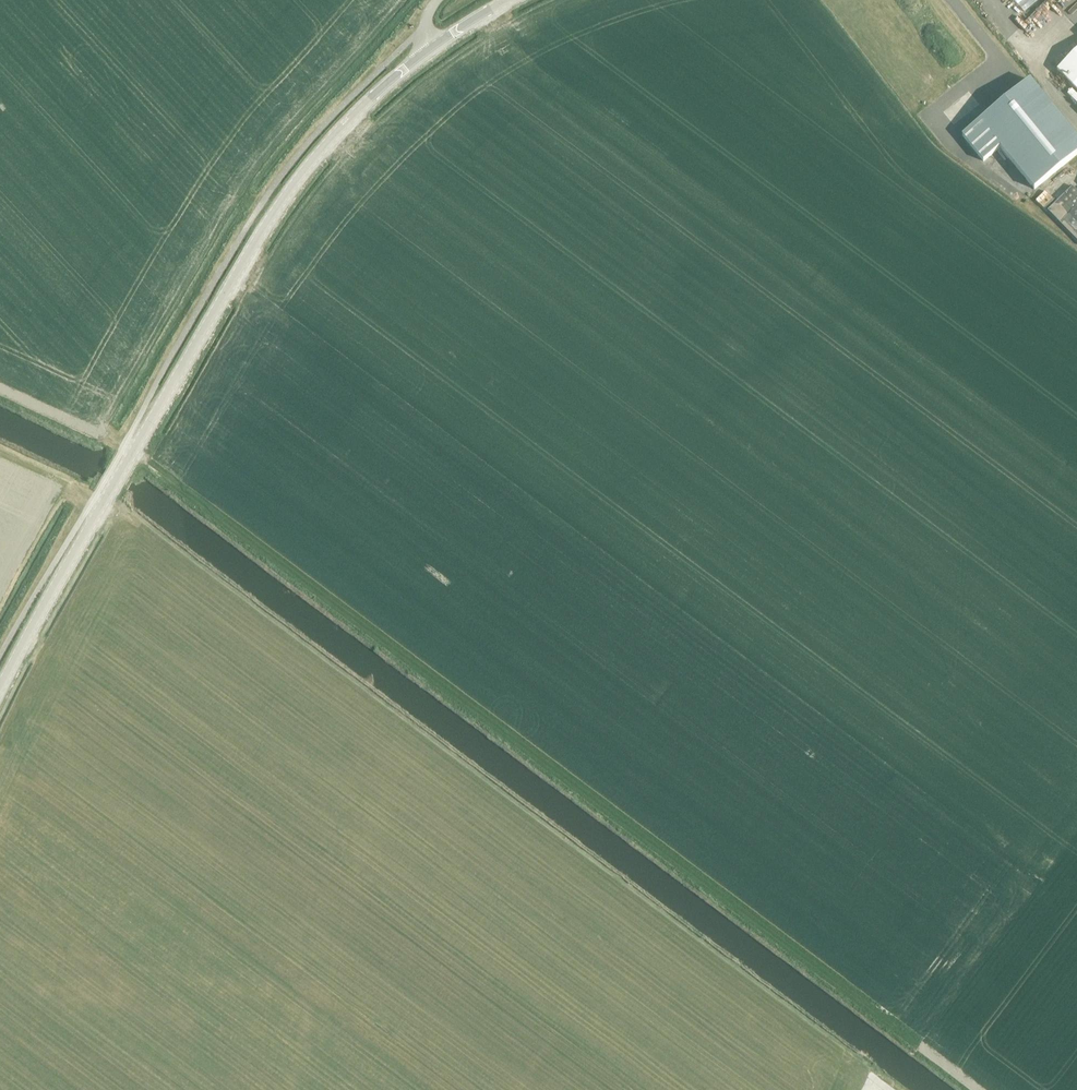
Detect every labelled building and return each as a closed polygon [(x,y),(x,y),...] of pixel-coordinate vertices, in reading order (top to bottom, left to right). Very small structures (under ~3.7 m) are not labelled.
[(1057,70),(1076,91),(1076,50),(1057,70)] [(962,136),(983,161),(1000,148),(1034,189),(1076,154),(1076,139),(1030,80),(982,119),(962,136)] [(1072,187),(1047,211),(1076,241),(1076,192),(1072,187)]
